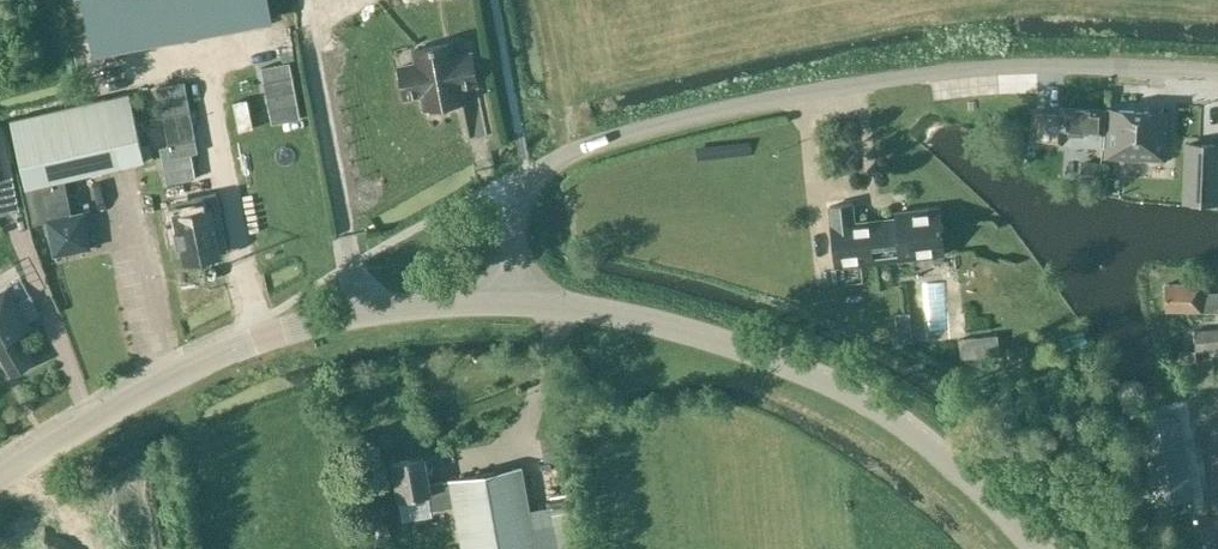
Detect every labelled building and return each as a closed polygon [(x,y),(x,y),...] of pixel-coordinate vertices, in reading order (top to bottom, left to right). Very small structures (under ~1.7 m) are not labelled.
[(106,35),(188,18),(184,0),(98,0),(106,35)] [(188,18),(269,0),(184,0),(188,18)] [(269,99),(297,93),(286,37),(257,43),(269,99)] [(487,133),(471,51),(453,55),(450,41),(413,48),(415,62),(398,66),(404,96),(421,93),(424,107),(429,106),(430,109),(439,107),(439,104),(460,100),(467,137),(469,137),(459,85),(475,82),(485,134),(487,133)] [(192,124),(181,68),(153,73),(165,130),(156,131),(164,168),(193,162),(185,126),(192,124)] [(128,91),(9,118),(25,186),(33,225),(47,222),(53,253),(89,246),(82,210),(70,213),(63,177),(144,159),(128,91)] [(1103,109),(1061,107),(1060,115),(1035,114),(1033,143),(1062,144),(1063,132),(1088,133),(1087,145),(1102,146),(1103,109)] [(1106,108),(1106,109),(1104,134),(1103,157),(1165,160),(1168,112),(1106,108)] [(2,124),(0,125),(0,177),(13,174),(2,124)] [(1184,201),(1217,202),(1217,145),(1187,144),(1184,201)] [(1101,163),(1082,161),(1079,186),(1098,188),(1101,163)] [(197,204),(177,207),(186,254),(224,247),(220,227),(227,226),(219,185),(194,190),(197,204)] [(854,219),(852,202),(829,205),(835,264),(914,256),(912,238),(942,235),(939,207),(893,211),(894,215),(854,219)] [(923,279),(925,333),(961,332),(958,278),(923,279)] [(1200,283),(1164,283),(1165,309),(1200,309),(1217,309),(1217,290),(1200,290),(1200,283)] [(32,362),(15,334),(28,327),(6,289),(0,292),(0,357),(11,375),(32,362)] [(1195,330),(1197,351),(1217,349),(1217,328),(1195,330)] [(957,337),(959,357),(998,353),(996,333),(957,337)] [(1196,362),(1195,351),(1178,353),(1179,364),(1196,362)] [(1193,497),(1177,414),(1136,421),(1151,505),(1193,497)] [(429,483),(424,455),(391,461),(397,498),(425,493),(428,510),(453,506),(460,548),(534,548),(520,468),(429,483)]
